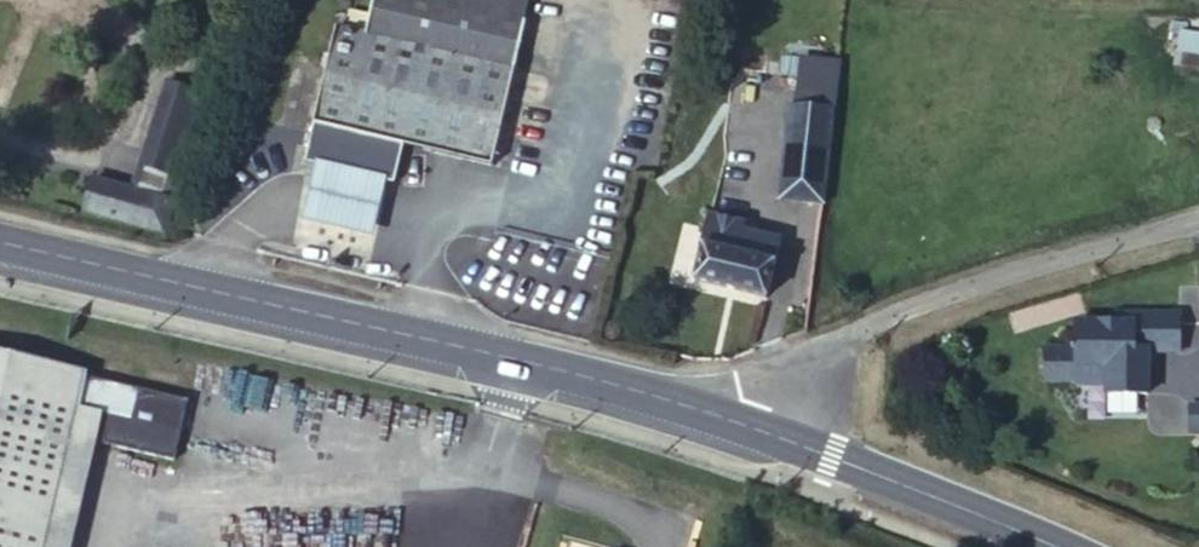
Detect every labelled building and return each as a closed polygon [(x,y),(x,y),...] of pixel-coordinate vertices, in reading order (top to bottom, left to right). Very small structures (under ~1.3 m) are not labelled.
[(367,33),(338,26),(306,161),(316,163),(387,180),(396,183),(405,145),(492,164),(528,0),(373,0),(367,33)] [(803,56),(797,104),(804,105),(836,108),(842,60),(803,56)] [(164,78),(138,163),(169,173),(196,89),(164,78)] [(778,197),(824,203),(836,108),(804,105),(797,104),(789,103),(778,197)] [(138,163),(131,187),(161,196),(169,173),(138,163)] [(379,217),(387,180),(316,163),(307,201),(303,220),(374,237),(379,217)] [(161,196),(131,187),(95,176),(87,207),(164,229),(173,199),(161,196)] [(710,212),(706,229),(739,237),(741,228),(743,220),(710,212)] [(706,229),(694,279),(767,295),(781,238),(741,228),(739,237),(706,229)] [(1131,312),(1115,311),(1114,319),(1131,320),(1131,312)] [(1178,312),(1131,312),(1131,320),(1114,319),(1077,318),(1076,342),(1066,342),(1066,345),(1045,345),(1044,376),(1075,377),(1075,381),(1105,382),(1104,390),(1146,391),(1146,359),(1139,359),(1140,349),(1146,349),(1178,350),(1178,312)] [(81,406),(111,413),(105,441),(177,458),(190,399),(0,356),(0,546),(49,546),(81,406)] [(1198,434),(1198,403),(1191,403),(1191,434),(1198,434)]
